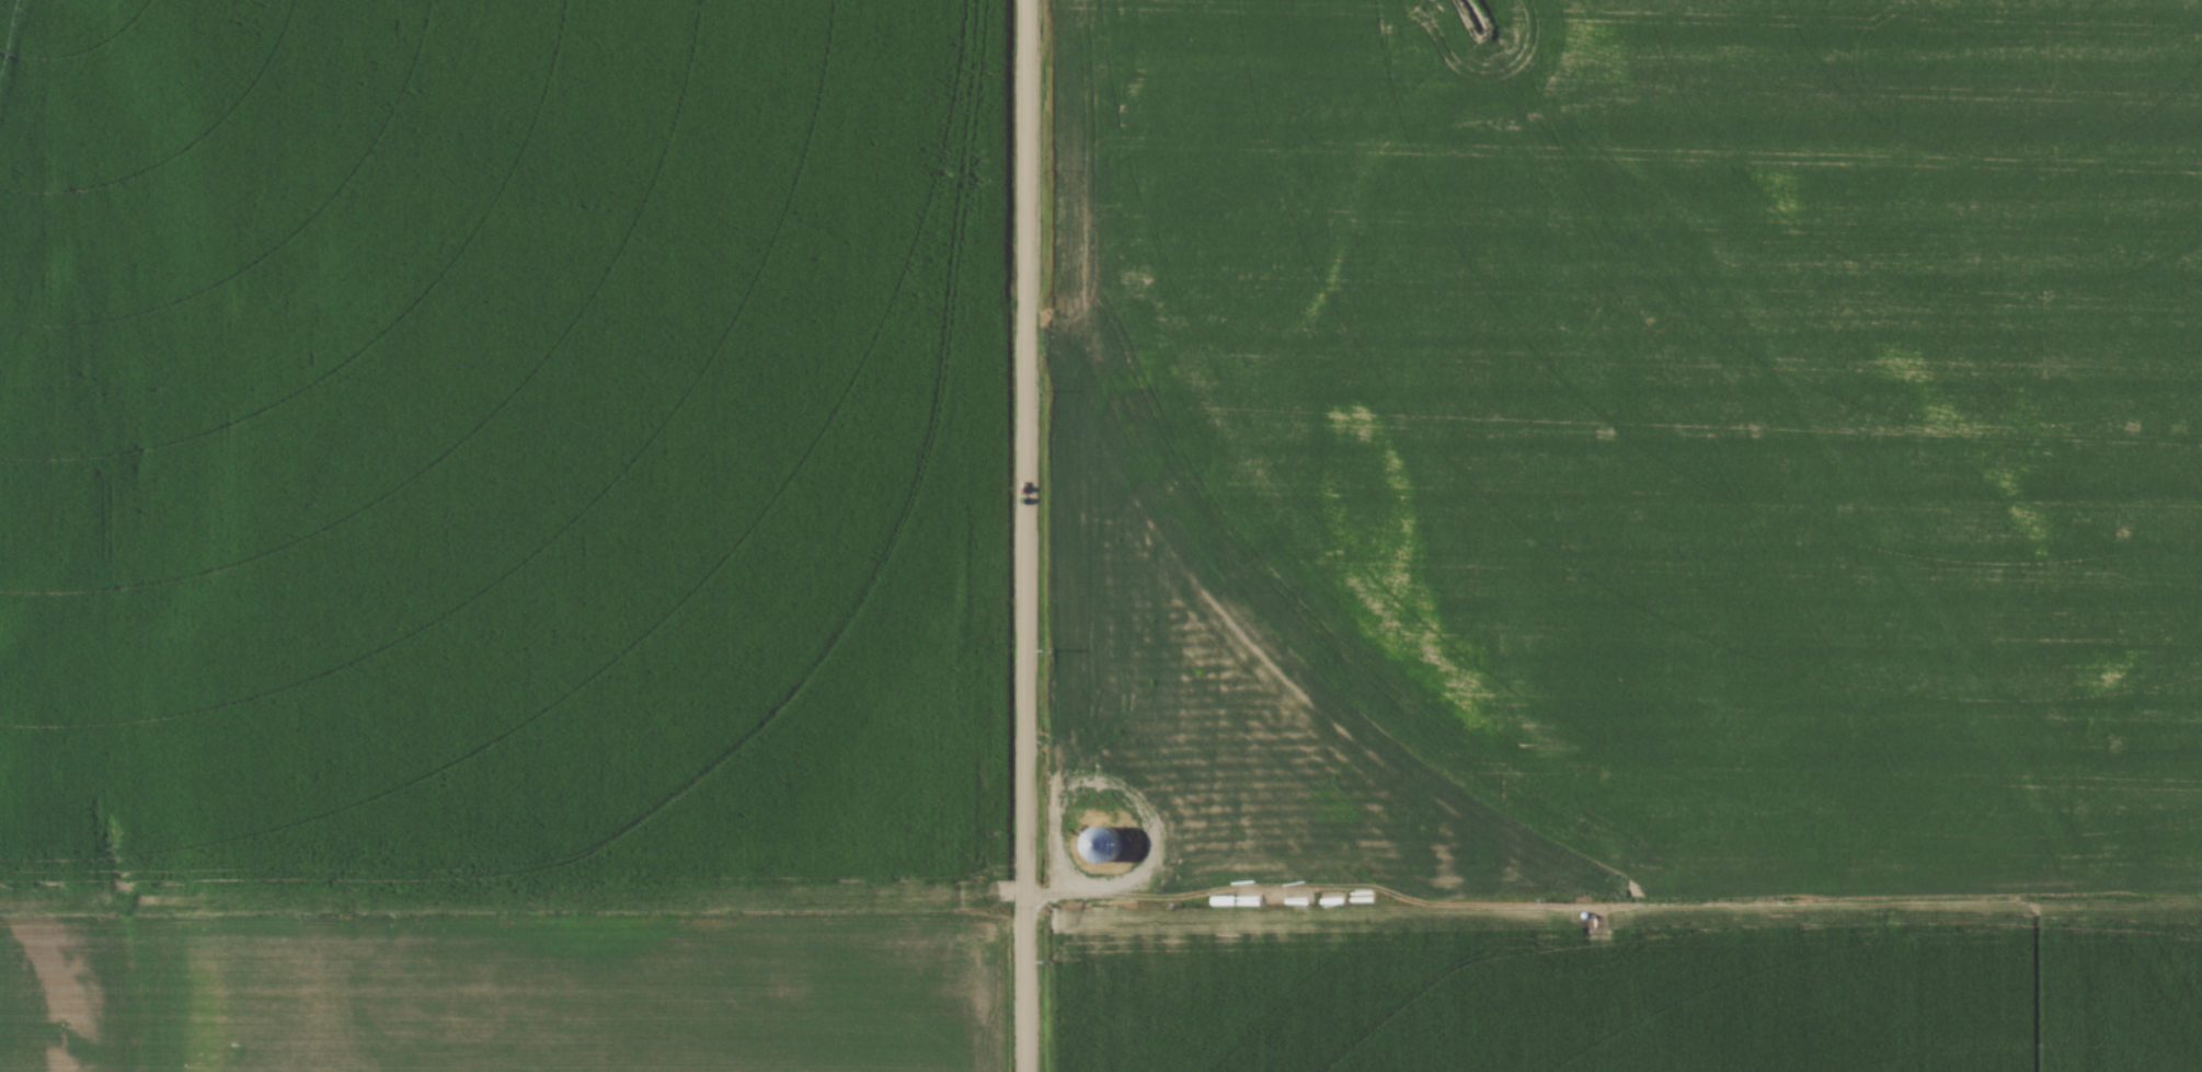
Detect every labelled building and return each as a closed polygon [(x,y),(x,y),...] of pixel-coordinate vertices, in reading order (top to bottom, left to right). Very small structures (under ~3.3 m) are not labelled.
[(1105,827),(1082,842),(1098,868),(1122,853),(1105,827)] [(2109,903),(2121,921),(2127,917),(2114,899),(2109,903)]
